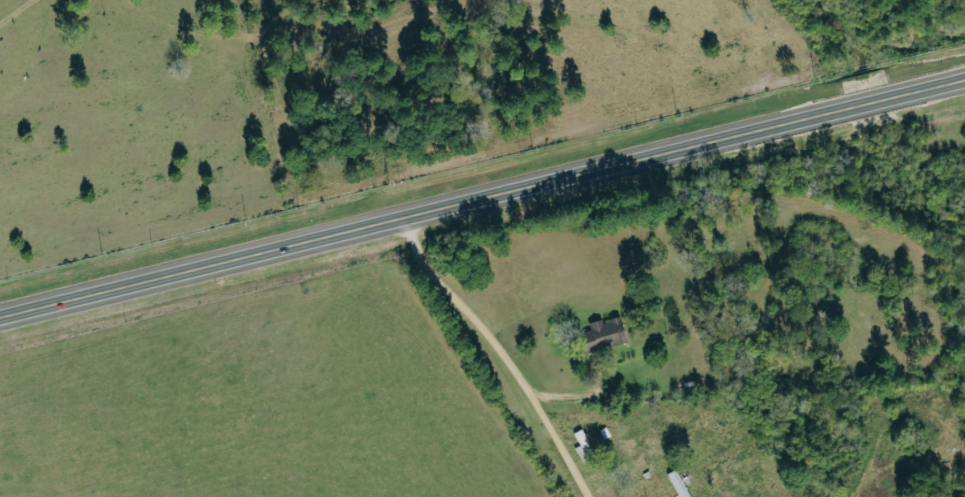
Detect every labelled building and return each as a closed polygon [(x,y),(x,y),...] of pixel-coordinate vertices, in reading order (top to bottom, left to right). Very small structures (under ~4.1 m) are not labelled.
[(626,343),(619,317),(602,321),(601,319),(589,323),(591,330),(581,333),(586,354),(626,343)]
